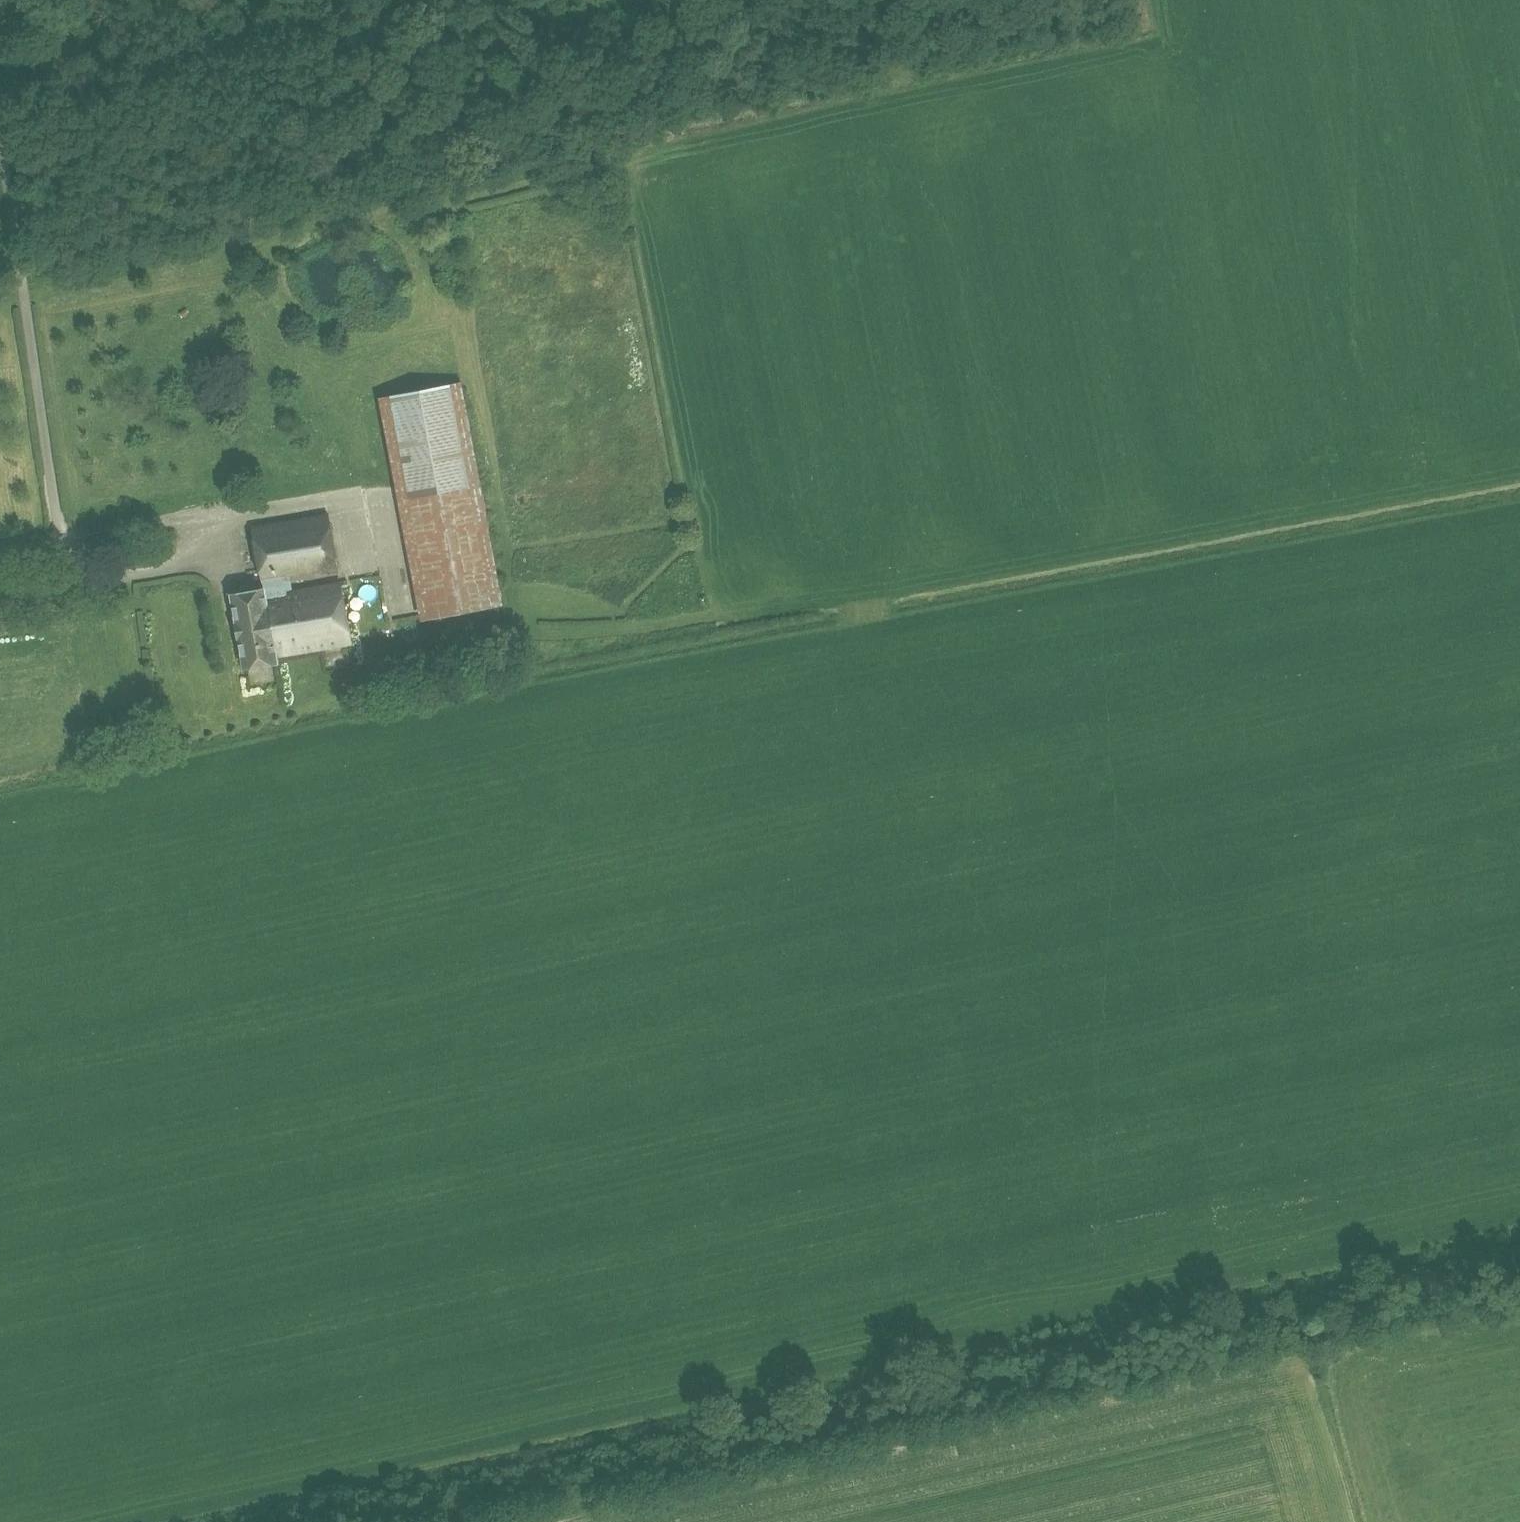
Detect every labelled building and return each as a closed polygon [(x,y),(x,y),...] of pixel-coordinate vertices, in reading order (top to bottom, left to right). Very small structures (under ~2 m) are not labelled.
[(462,380),(390,394),(432,611),(503,598),(492,539),(462,380)] [(251,526),(263,588),(264,588),(277,657),(352,644),(341,581),(293,589),(292,581),(340,572),(329,513),(251,526)] [(264,588),(263,588),(231,594),(245,668),(278,662),(277,657),(264,588)]
